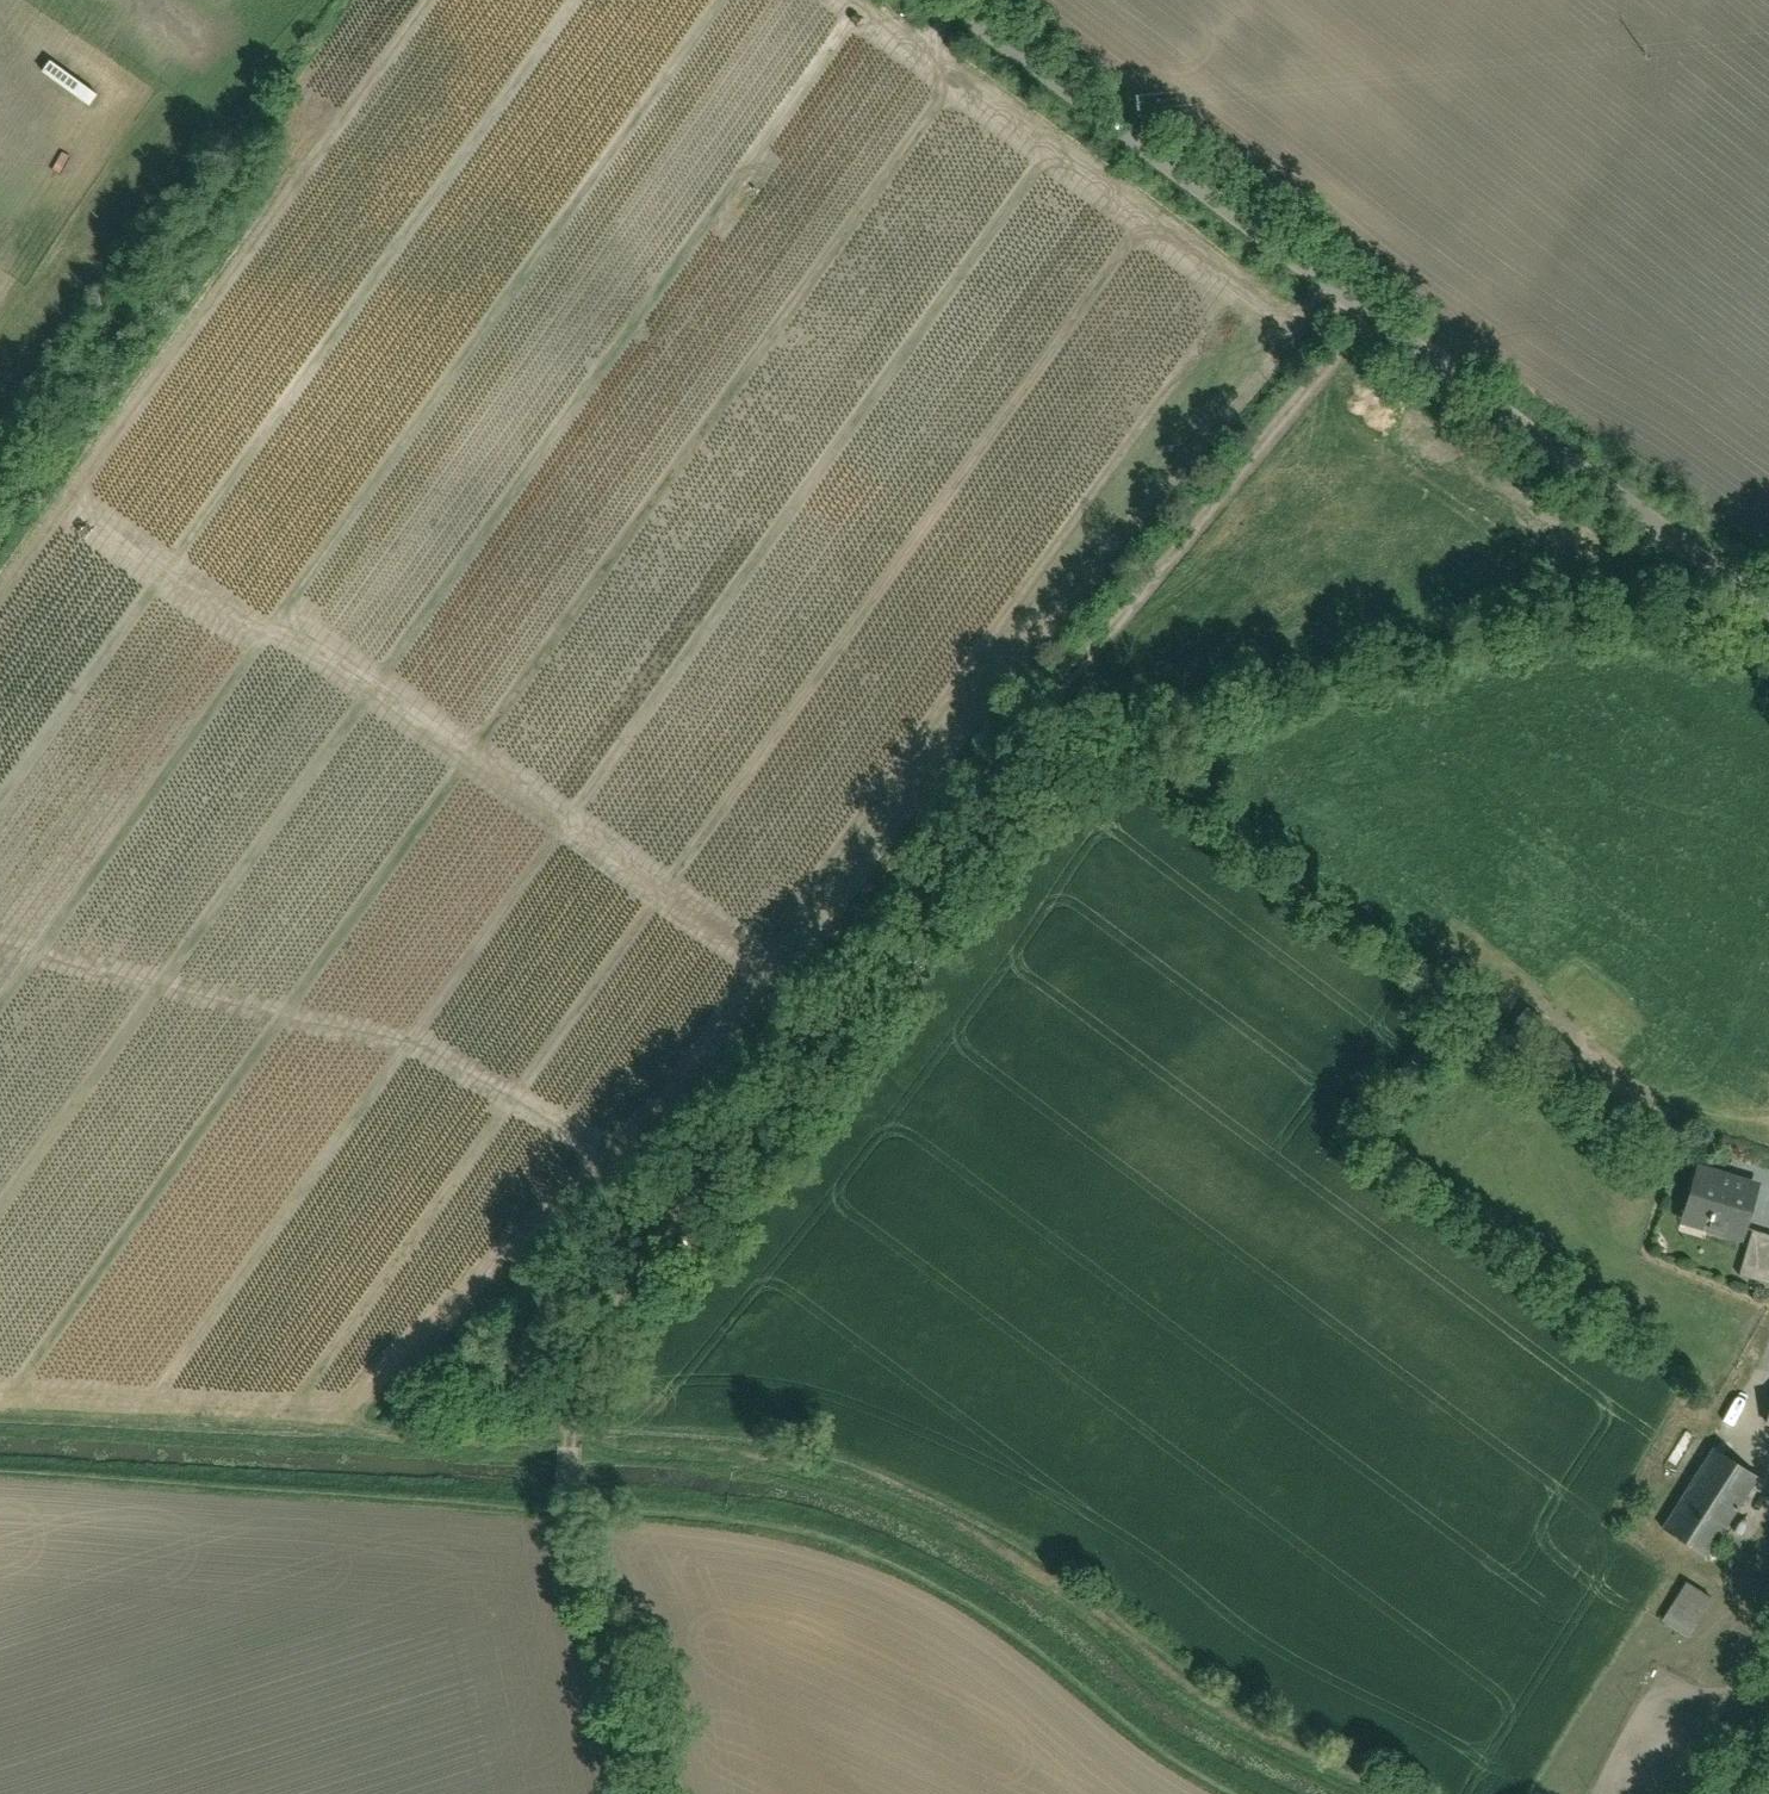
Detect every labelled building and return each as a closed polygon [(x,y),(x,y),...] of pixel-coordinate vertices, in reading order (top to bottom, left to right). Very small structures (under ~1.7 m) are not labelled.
[(1684,1217),(1748,1235),(1734,1285),(1765,1294),(1768,1280),(1768,1227),(1745,1221),(1753,1192),(1695,1176),(1684,1217)] [(1666,1526),(1710,1456),(1700,1450),(1656,1519),(1666,1526)] [(1753,1477),(1720,1454),(1664,1535),(1698,1558),(1753,1477)] [(1651,1615),(1685,1636),(1708,1598),(1675,1577),(1651,1615)]
